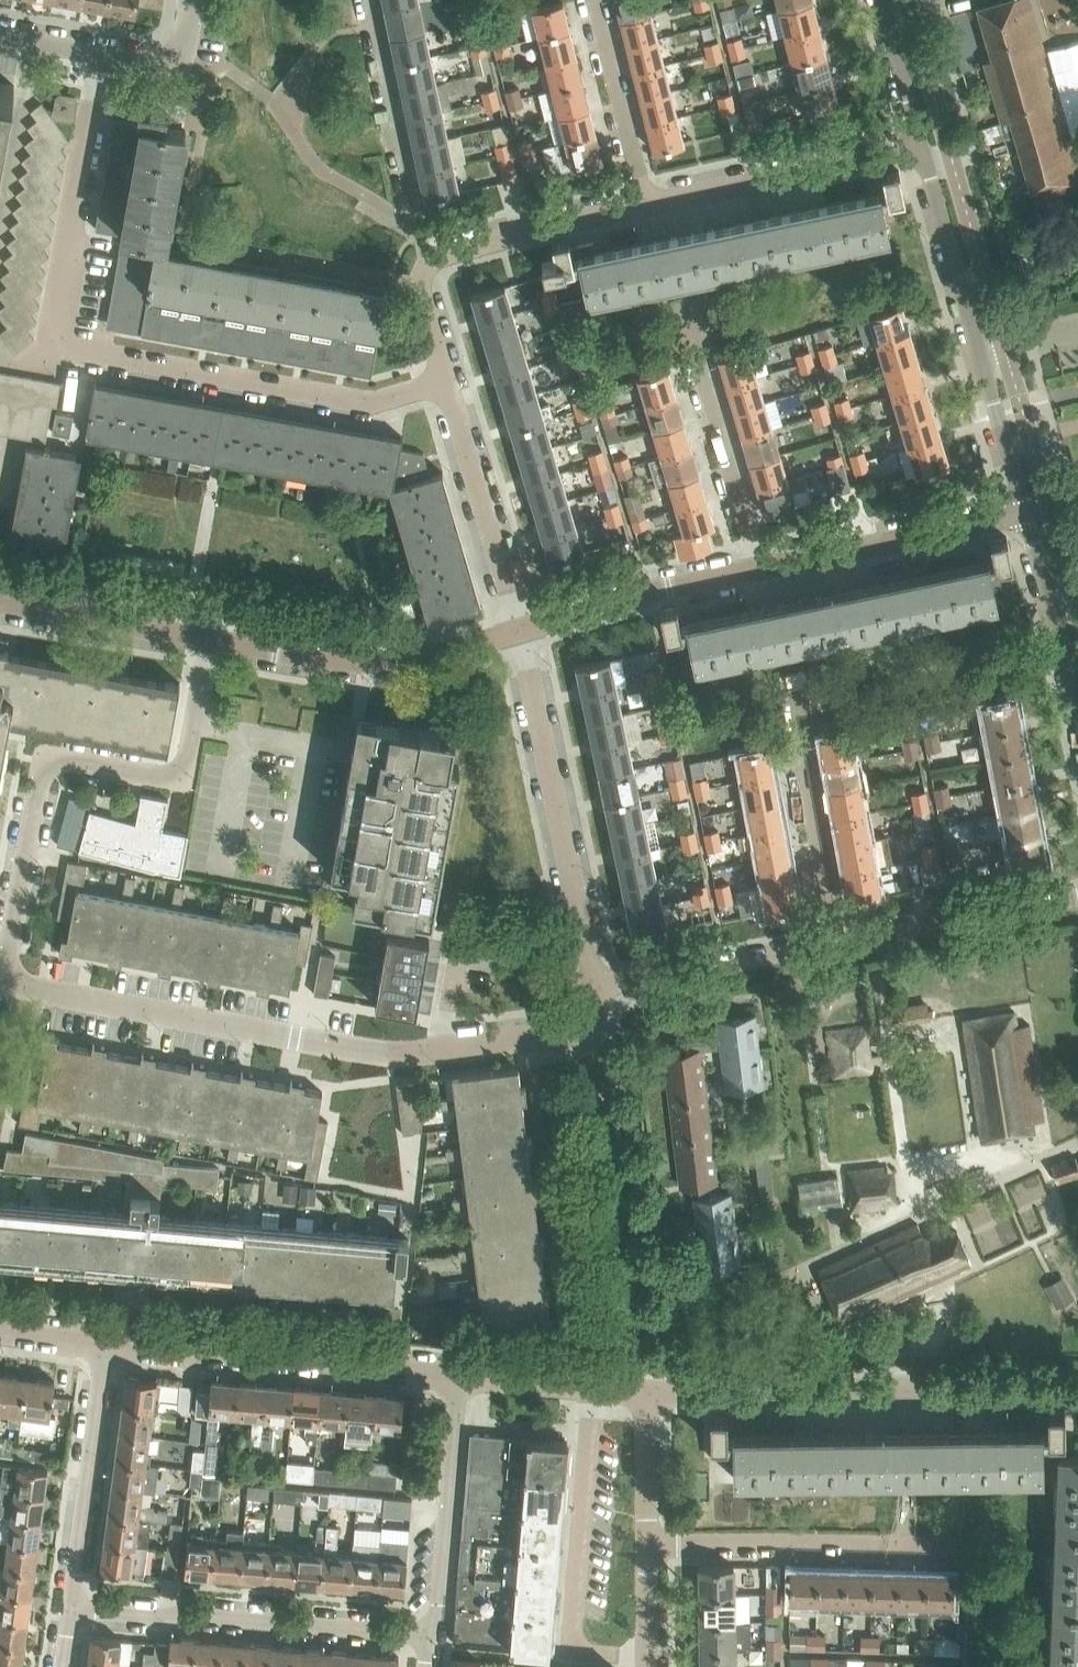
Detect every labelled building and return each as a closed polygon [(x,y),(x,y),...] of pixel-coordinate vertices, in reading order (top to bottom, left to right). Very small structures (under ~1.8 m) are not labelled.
[(106,8),(134,13),(136,2),(136,0),(108,0),(106,8)] [(391,35),(424,28),(435,26),(429,0),(421,0),(419,1),(385,8),(391,35)] [(621,18),(650,11),(659,8),(657,0),(616,0),(621,18)] [(707,0),(693,0),(692,0),(695,9),(709,5),(707,0)] [(779,8),(811,0),(777,0),(779,8)] [(779,8),(786,35),(819,27),(812,0),(811,0),(779,8)] [(1034,198),(1077,185),(1077,174),(1059,111),(1064,110),(1063,106),(1058,107),(1058,105),(1050,98),(1040,64),(1042,52),(1027,0),(1002,0),(978,7),(993,57),(985,60),(1002,121),(1011,119),(1034,198)] [(533,9),(539,35),(569,28),(562,1),(533,9)] [(474,3),(460,7),(463,20),(477,17),(474,3)] [(734,7),(720,10),(723,22),(737,19),(734,7)] [(627,44),(657,37),(650,11),(621,18),(627,44)] [(501,16),(487,20),(494,47),(507,43),(501,16)] [(737,19),(723,22),(726,35),(740,32),(737,19)] [(819,27),(786,35),(792,62),(825,54),(819,27)] [(428,43),(424,28),(391,35),(397,62),(430,55),(440,53),(437,41),(428,43)] [(576,54),(569,28),(539,35),(546,62),(576,54)] [(484,44),(482,35),(468,39),(470,47),(484,44)] [(634,71),(664,64),(657,37),(627,44),(634,71)] [(728,40),(730,49),(744,46),(742,37),(728,40)] [(1048,46),(1071,133),(1077,132),(1077,39),(1048,46)] [(706,53),(720,49),(718,41),(704,44),(706,53)] [(507,43),(494,47),(496,56),(510,53),(507,43)] [(486,52),(484,44),(470,47),(472,56),(486,52)] [(744,46),(730,49),(732,58),(746,54),(744,46)] [(722,58),(720,49),(706,53),(708,61),(722,58)] [(576,54),(546,62),(553,88),(582,81),(576,54)] [(825,54),(792,62),(799,89),(832,81),(825,54)] [(402,89),(436,82),(430,55),(397,62),(402,89)] [(751,59),(733,63),(736,76),(754,72),(751,59)] [(641,97),(670,90),(664,64),(634,71),(641,97)] [(754,72),(736,76),(739,88),(757,83),(754,72)] [(445,80),(436,82),(402,89),(408,116),(441,109),(451,107),(445,80)] [(553,88),(540,91),(546,118),(549,117),(589,107),(582,81),(553,88)] [(832,81),(799,89),(806,116),(839,108),(832,81)] [(14,84),(0,82),(0,163),(14,84)] [(505,91),(508,99),(522,96),(519,87),(505,91)] [(498,97),(495,89),(481,92),(484,101),(498,97)] [(647,124),(677,116),(670,90),(641,97),(647,124)] [(740,94),(743,103),(757,100),(754,90),(740,94)] [(56,115),(70,117),(73,116),(76,98),(74,95),(61,93),(58,95),(55,112),(56,115)] [(733,102),(731,93),(717,96),(719,106),(733,102)] [(522,96),(508,99),(510,108),(524,105),(522,96)] [(500,106),(498,97),(484,101),(486,109),(500,106)] [(745,112),(759,109),(757,100),(743,103),(745,112)] [(38,119),(46,129),(56,122),(41,102),(31,110),(38,119)] [(734,102),(719,106),(721,115),(726,113),(736,111),(734,102)] [(115,117),(101,198),(95,228),(165,241),(186,130),(165,126),(167,112),(139,107),(137,121),(115,117)] [(589,107),(549,117),(555,143),(566,140),(566,141),(595,134),(589,107)] [(414,143),(447,136),(441,109),(408,116),(414,143)] [(654,150),(684,143),(677,116),(647,124),(654,150)] [(28,126),(35,135),(44,148),(54,140),(46,129),(38,119),(28,126)] [(54,140),(60,146),(69,139),(56,122),(46,129),(54,140)] [(555,143),(554,143),(561,170),(572,167),(573,167),(602,160),(595,134),(566,141),(566,140),(555,143)] [(25,143),(32,152),(40,162),(50,155),(44,148),(35,135),(25,143)] [(419,171),(453,164),(447,136),(414,143),(419,171)] [(518,143),(520,152),(535,149),(532,139),(518,143)] [(44,148),(50,155),(56,163),(66,155),(60,146),(54,140),(44,148)] [(495,145),(497,154),(511,151),(509,142),(495,145)] [(535,149),(520,152),(523,161),(537,158),(535,149)] [(518,178),(511,151),(497,154),(504,182),(518,178)] [(22,160),(29,168),(39,181),(49,173),(40,162),(32,152),(22,160)] [(40,162),(49,173),(53,180),(63,172),(56,163),(50,155),(40,162)] [(419,171),(425,198),(428,198),(459,191),(453,164),(419,171)] [(44,188),(39,181),(29,168),(19,176),(26,185),(34,195),(44,188)] [(552,242),(553,243),(556,259),(542,262),(544,272),(581,265),(588,296),(586,296),(587,298),(889,234),(886,219),(893,218),(889,200),(904,197),(899,169),(897,169),(898,170),(884,173),(883,172),(882,172),(886,191),(596,252),(593,241),(571,246),(569,238),(568,238),(568,239),(554,242),(554,241),(552,242)] [(39,181),(44,188),(50,196),(60,189),(53,180),(49,173),(39,181)] [(16,193),(20,198),(23,202),(31,212),(41,204),(36,198),(34,195),(26,185),(16,193)] [(34,195),(36,198),(41,204),(48,213),(57,205),(50,196),(44,188),(34,195)] [(13,209),(20,218),(28,228),(38,221),(31,212),(23,202),(13,209)] [(31,212),(38,221),(45,229),(54,222),(48,213),(41,204),(31,212)] [(10,226),(17,235),(25,245),(35,237),(28,228),(20,218),(10,226)] [(28,228),(35,237),(41,246),(51,238),(45,229),(38,221),(28,228)] [(7,242),(14,252),(22,262),(32,255),(25,245),(17,235),(7,242)] [(35,237),(25,245),(32,255),(39,262),(48,255),(41,246),(35,237)] [(121,243),(116,267),(124,271),(114,327),(138,332),(153,249),(121,243)] [(242,351),(257,268),(153,249),(138,332),(242,351)] [(4,259),(11,268),(18,278),(29,270),(22,262),(14,252),(4,259)] [(32,255),(22,262),(29,270),(36,279),(45,271),(39,262),(32,255)] [(1,275),(8,284),(16,294),(26,287),(18,278),(11,268),(1,275)] [(289,274),(257,268),(242,351),(274,357),(289,274)] [(29,270),(18,278),(26,287),(33,295),(42,288),(36,279),(29,270)] [(321,280),(289,274),(274,357),(306,363),(321,280)] [(306,363),(339,368),(353,286),(321,280),(306,363)] [(6,303),(13,311),(23,303),(16,294),(8,284),(0,291),(0,295),(6,303)] [(480,321),(513,312),(505,285),(500,286),(493,288),(472,295),(480,321)] [(339,368),(366,373),(371,374),(387,292),(353,286),(339,368)] [(16,294),(23,303),(30,312),(39,304),(33,295),(26,287),(16,294)] [(541,294),(544,303),(558,299),(555,290),(541,294)] [(547,312),(560,308),(559,303),(558,299),(544,303),(547,312)] [(7,326),(9,329),(20,321),(13,311),(6,303),(0,308),(0,315),(8,325),(7,326)] [(23,303),(13,311),(20,321),(27,328),(37,321),(30,312),(23,303)] [(869,313),(876,340),(909,330),(901,303),(869,313)] [(488,348),(521,338),(513,312),(480,321),(488,348)] [(20,321),(9,329),(22,346),(33,337),(27,328),(20,321)] [(826,326),(813,330),(815,340),(829,336),(826,326)] [(917,357),(909,330),(876,340),(884,367),(917,357)] [(528,365),(521,338),(488,348),(496,375),(528,365)] [(557,347),(560,356),(573,352),(571,343),(557,347)] [(820,357),(834,352),(831,343),(817,347),(820,357)] [(727,383),(756,374),(749,349),(749,348),(744,350),(719,357),(727,383)] [(799,362),(812,358),(810,350),(796,353),(799,362)] [(576,361),(573,352),(560,356),(562,365),(576,361)] [(834,352),(820,357),(828,383),(846,378),(841,360),(837,362),(834,352)] [(917,357),(884,367),(892,393),(925,384),(917,357)] [(815,367),(812,358),(799,362),(801,371),(815,367)] [(503,402),(536,392),(528,365),(496,375),(503,402)] [(638,377),(639,377),(646,403),(675,394),(668,368),(638,376),(638,377)] [(4,396),(8,372),(0,371),(0,396),(4,396)] [(8,372),(4,396),(17,399),(21,375),(8,372)] [(735,409),(764,401),(756,374),(727,383),(735,409)] [(21,375),(17,399),(30,401),(35,377),(21,375)] [(35,377),(30,401),(43,403),(48,379),(35,377)] [(48,379),(43,403),(52,405),(52,404),(56,405),(61,382),(48,379)] [(224,455),(247,459),(394,486),(431,609),(434,621),(483,607),(443,471),(430,475),(423,452),(400,448),(402,436),(95,380),(86,430),(213,453),(224,455)] [(933,411),(925,384),(892,393),(900,420),(933,411)] [(540,405),(536,392),(503,402),(511,428),(544,419),(554,415),(550,402),(540,405)] [(675,394),(646,403),(654,429),(683,420),(675,394)] [(0,396),(0,432),(45,440),(52,405),(43,403),(30,401),(17,399),(4,396),(0,396)] [(573,400),(575,409),(589,405),(586,396),(573,400)] [(833,401),(836,410),(850,406),(847,397),(833,401)] [(742,436),(772,427),(764,401),(735,409),(742,436)] [(825,401),(812,405),(814,415),(828,410),(825,401)] [(612,403),(598,407),(601,416),(615,412),(612,403)] [(592,414),(589,405),(575,409),(578,418),(592,414)] [(852,415),(850,406),(836,410),(839,419),(852,415)] [(56,409),(52,431),(70,434),(74,412),(56,409)] [(828,410),(814,415),(817,424),(830,420),(828,410)] [(933,411),(900,420),(908,447),(941,437),(933,411)] [(617,421),(615,412),(601,416),(604,425),(617,421)] [(519,455),(552,445),(544,419),(511,428),(519,455)] [(597,432),(593,420),(580,424),(583,436),(597,432)] [(683,420),(654,429),(662,455),(691,446),(683,420)] [(750,462),(779,453),(772,427),(742,436),(750,462)] [(949,464),(941,437),(908,447),(916,473),(949,464)] [(9,539),(9,541),(58,550),(74,464),(76,453),(50,448),(50,445),(44,444),(44,447),(26,444),(26,446),(10,539),(9,539)] [(560,472),(552,445),(519,455),(527,482),(560,472)] [(691,446),(662,455),(669,481),(698,473),(691,446)] [(591,463),(604,459),(602,449),(588,454),(591,463)] [(852,463),(866,459),(864,450),(849,454),(852,463)] [(758,488),(787,480),(779,453),(750,462),(758,488)] [(827,457),(829,466),(843,462),(840,453),(827,457)] [(169,455),(167,469),(177,471),(179,457),(169,455)] [(617,468),(630,464),(627,455),(614,459),(617,468)] [(604,459),(591,463),(593,472),(598,490),(612,485),(604,459)] [(855,472),(869,468),(866,459),(852,463),(855,472)] [(94,473),(96,464),(83,462),(81,470),(94,473)] [(846,472),(843,462),(829,466),(826,467),(834,493),(851,488),(846,472)] [(633,473),(630,464),(617,468),(619,478),(633,473)] [(535,508),(568,499),(560,472),(527,482),(535,508)] [(698,473),(669,481),(677,507),(706,499),(698,473)] [(787,480),(758,488),(766,514),(795,505),(791,492),(807,488),(803,475),(787,480)] [(543,535),(575,525),(568,499),(535,508),(543,535)] [(681,556),(711,547),(705,527),(714,525),(706,499),(677,507),(685,532),(675,535),(681,556)] [(604,506),(607,516),(620,512),(617,502),(604,506)] [(632,521),(646,517),(643,507),(629,511),(632,521)] [(623,521),(620,512),(607,516),(609,525),(623,521)] [(635,529),(648,525),(646,517),(632,521),(635,529)] [(550,562),(583,552),(575,525),(543,535),(550,562)] [(792,644),(808,641),(825,637),(826,637),(842,634),(997,601),(994,586),(1001,585),(997,567),(1012,564),(1006,536),(1005,536),(1005,537),(991,540),(991,539),(990,539),(994,558),(681,624),(677,605),(676,605),(676,606),(662,609),(661,608),(660,608),(667,642),(683,639),(685,651),(693,649),(695,663),(694,663),(694,665),(791,644),(792,644)] [(6,737),(1,736),(4,719),(168,750),(180,682),(15,652),(8,651),(9,649),(4,648),(8,638),(7,637),(6,639),(1,636),(0,636),(0,770),(6,737)] [(657,649),(628,654),(631,669),(646,666),(660,663),(657,649)] [(582,692),(616,685),(610,658),(577,665),(582,692)] [(648,679),(662,676),(660,667),(646,669),(648,679)] [(662,676),(648,679),(654,706),(668,703),(663,680),(662,676)] [(588,720),(622,713),(616,685),(582,692),(588,720)] [(981,703),(971,705),(976,732),(979,731),(1020,724),(1015,696),(981,703)] [(668,703),(654,706),(656,715),(670,712),(668,703)] [(594,747),(627,740),(622,713),(588,720),(594,747)] [(455,734),(365,718),(357,717),(331,870),(358,875),(352,905),(433,919),(459,766),(450,765),(455,734)] [(658,724),(660,733),(674,730),(672,721),(658,724)] [(1025,751),(1020,724),(986,730),(979,731),(981,745),(988,744),(991,757),(1025,751)] [(662,742),(676,739),(674,730),(660,733),(662,742)] [(923,732),(925,741),(939,739),(937,730),(923,732)] [(820,736),(825,763),(855,758),(850,731),(846,731),(820,736)] [(901,739),(903,748),(917,745),(915,736),(901,739)] [(941,748),(939,739),(925,741),(927,750),(941,748)] [(600,774),(633,767),(627,740),(594,747),(600,774)] [(919,754),(917,745),(903,748),(905,756),(919,754)] [(768,746),(738,751),(743,778),(773,773),(768,747),(768,746)] [(1031,778),(1025,751),(991,757),(996,785),(1031,778)] [(830,790),(860,784),(855,758),(825,763),(830,790)] [(605,801),(639,794),(633,767),(600,774),(605,801)] [(773,773),(743,778),(748,805),(778,799),(773,773)] [(669,778),(671,788),(685,785),(683,775),(669,778)] [(706,776),(693,779),(694,787),(708,785),(706,776)] [(1036,806),(1031,778),(996,785),(1002,812),(1036,806)] [(830,790),(835,817),(865,811),(860,784),(830,790)] [(934,787),(936,796),(950,793),(948,784),(934,787)] [(687,794),(685,785),(671,788),(673,797),(687,794)] [(710,795),(708,785),(694,787),(696,798),(710,795)] [(912,793),(914,803),(927,800),(925,790),(912,793)] [(181,875),(188,833),(162,829),(168,798),(141,793),(135,823),(90,815),(91,809),(90,809),(79,849),(155,870),(181,875)] [(951,802),(950,793),(936,796),(938,805),(951,802)] [(611,829),(645,822),(639,794),(605,801),(611,829)] [(57,843),(70,847),(78,849),(91,802),(70,796),(57,843)] [(688,798),(677,800),(680,814),(691,812),(688,798)] [(783,826),(778,799),(748,805),(753,832),(783,826)] [(916,812),(913,812),(917,830),(933,827),(929,809),(927,800),(914,803),(916,812)] [(1041,833),(1036,806),(1002,812),(1007,839),(1041,833)] [(840,844),(870,838),(865,811),(835,817),(840,844)] [(617,856),(650,849),(645,822),(611,829),(617,856)] [(788,853),(783,826),(753,832),(738,835),(741,849),(756,846),(758,859),(788,853)] [(681,833),(683,842),(696,839),(695,830),(681,833)] [(704,833),(706,842),(720,839),(718,830),(704,833)] [(1046,861),(1041,833),(1007,839),(1012,867),(1046,861)] [(870,838),(840,844),(845,871),(875,865),(890,862),(885,835),(870,838)] [(944,841),(946,851),(960,848),(958,838),(944,841)] [(685,851),(698,849),(696,839),(683,842),(685,851)] [(722,848),(720,839),(706,842),(708,851),(722,848)] [(935,841),(922,844),(924,856),(937,853),(935,841)] [(961,857),(960,848),(946,851),(947,860),(961,857)] [(623,883),(656,876),(650,849),(617,856),(623,883)] [(788,853),(758,859),(763,886),(793,880),(788,853)] [(926,866),(921,867),(924,883),(942,879),(937,853),(924,856),(926,866)] [(73,948),(91,952),(101,895),(82,891),(87,864),(87,863),(68,860),(57,917),(71,919),(68,936),(62,935),(59,952),(72,954),(73,948)] [(850,897),(880,891),(875,865),(845,871),(850,897)] [(121,899),(101,895),(91,952),(109,955),(108,961),(121,963),(122,957),(140,961),(151,904),(131,900),(135,877),(125,876),(121,899)] [(628,911),(662,902),(656,876),(623,883),(628,911)] [(763,886),(748,888),(753,915),(798,907),(793,880),(763,886)] [(715,885),(717,894),(731,892),(729,882),(715,885)] [(151,904),(140,961),(159,964),(158,970),(171,972),(172,967),(190,970),(200,913),(180,909),(185,886),(176,885),(172,907),(151,904)] [(694,896),(707,893),(706,885),(692,888),(694,896)] [(719,904),(732,901),(731,892),(717,894),(719,904)] [(696,905),(709,902),(707,893),(694,896),(696,905)] [(221,976),(239,979),(249,921),(229,917),(233,896),(224,894),(220,916),(200,913),(190,970),(208,973),(207,979),(220,982),(221,976)] [(270,985),(289,989),(295,961),(305,963),(313,923),(301,921),(298,930),(278,926),(283,904),(273,902),(269,925),(249,921),(239,979),(257,983),(256,988),(269,991),(270,985)] [(662,902),(628,911),(630,920),(634,937),(667,930),(662,902)] [(378,914),(375,928),(388,931),(384,956),(425,963),(429,938),(410,935),(413,920),(378,914)] [(320,952),(313,992),(328,995),(335,954),(320,952)] [(380,979),(421,986),(425,963),(384,956),(380,979)] [(421,986),(380,979),(375,1004),(416,1011),(421,986)] [(896,1030),(930,1025),(929,1017),(926,1003),(893,1009),(894,1020),(896,1030)] [(1014,1010),(964,1018),(982,1139),(1034,1131),(1032,1120),(1044,1118),(1029,1023),(1017,1024),(1014,1010)] [(761,1060),(755,1013),(716,1018),(718,1040),(673,1045),(674,1051),(665,1052),(682,1185),(690,1184),(701,1268),(741,1263),(732,1191),(699,1195),(698,1183),(718,1180),(702,1048),(719,1046),(724,1087),(764,1082),(761,1060)] [(827,1030),(830,1050),(833,1077),(879,1071),(873,1024),(827,1030)] [(43,1101),(63,1104),(74,1044),(55,1041),(56,1037),(45,1035),(45,1034),(44,1034),(41,1051),(46,1051),(43,1067),(30,1065),(19,1123),(38,1127),(43,1101)] [(74,1044),(63,1104),(82,1108),(78,1129),(88,1131),(92,1110),(112,1114),(123,1053),(105,1050),(105,1046),(94,1044),(95,1043),(93,1043),(92,1048),(74,1044)] [(142,1119),(162,1122),(173,1063),(154,1059),(155,1055),(144,1053),(144,1052),(142,1052),(141,1057),(123,1053),(112,1114),(131,1118),(128,1138),(138,1140),(142,1119)] [(191,1066),(173,1063),(162,1122),(182,1126),(178,1148),(187,1150),(191,1128),(210,1131),(221,1072),(204,1068),(205,1064),(194,1062),(192,1061),(191,1066)] [(518,1067),(459,1074),(462,1096),(440,1098),(441,1107),(462,1105),(464,1125),(524,1118),(522,1099),(526,1099),(525,1087),(525,1086),(521,1086),(518,1067)] [(240,1137),(260,1141),(271,1081),(253,1077),(254,1074),(243,1072),(243,1071),(242,1070),(241,1075),(221,1072),(210,1131),(229,1135),(225,1157),(236,1159),(240,1137)] [(421,1130),(427,1078),(414,1080),(414,1081),(408,1082),(408,1081),(396,1082),(402,1133),(421,1130)] [(290,1084),(271,1081),(260,1141),(280,1144),(276,1166),(285,1168),(289,1146),(312,1150),(307,1177),(317,1179),(328,1120),(317,1118),(322,1090),(302,1087),(303,1083),(292,1081),(292,1080),(291,1080),(290,1084)] [(468,1154),(471,1175),(531,1168),(528,1149),(532,1148),(531,1137),(532,1137),(532,1136),(527,1136),(524,1118),(464,1125),(467,1145),(446,1148),(447,1157),(468,1154)] [(17,1261),(36,1263),(36,1261),(35,1261),(36,1257),(49,1258),(49,1262),(48,1262),(48,1264),(70,1266),(70,1264),(70,1260),(83,1261),(83,1265),(82,1265),(82,1267),(105,1269),(105,1267),(104,1267),(105,1263),(118,1265),(118,1269),(117,1268),(117,1270),(121,1271),(121,1269),(120,1269),(121,1265),(152,1268),(152,1272),(151,1271),(151,1273),(173,1275),(173,1273),(173,1269),(186,1271),(186,1275),(185,1275),(185,1276),(207,1278),(207,1277),(207,1276),(207,1272),(221,1274),(220,1278),(219,1278),(219,1280),(241,1281),(242,1280),(241,1280),(241,1275),(255,1277),(254,1281),(253,1283),(276,1285),(276,1283),(276,1279),(290,1280),(289,1284),(288,1286),(310,1288),(311,1286),(310,1286),(310,1282),(324,1283),(323,1287),(322,1289),(345,1291),(345,1289),(344,1289),(345,1285),(358,1286),(358,1290),(357,1290),(357,1292),(379,1294),(379,1292),(378,1292),(379,1288),(392,1289),(392,1293),(391,1293),(391,1295),(394,1295),(397,1261),(406,1262),(406,1263),(407,1263),(409,1237),(408,1237),(408,1238),(398,1237),(398,1236),(397,1236),(397,1237),(158,1217),(162,1181),(217,1186),(218,1174),(219,1167),(164,1162),(164,1157),(54,1136),(26,1130),(22,1149),(7,1148),(4,1166),(4,1167),(127,1178),(124,1214),(0,1203),(0,1260),(17,1261)] [(752,1193),(775,1189),(768,1142),(745,1146),(752,1193)] [(1077,1159),(1075,1155),(1051,1163),(1057,1181),(1077,1174),(1077,1158),(1077,1159)] [(883,1165),(848,1169),(852,1209),(887,1205),(883,1165)] [(533,1187),(531,1168),(471,1175),(473,1195),(451,1198),(452,1207),(475,1205),(478,1225),(537,1218),(535,1199),(538,1199),(537,1188),(538,1187),(538,1186),(533,1187)] [(837,1176),(798,1181),(802,1210),(841,1205),(837,1176)] [(481,1255),(483,1275),(543,1268),(541,1249),(545,1249),(543,1237),(544,1237),(544,1236),(539,1236),(537,1218),(478,1225),(480,1245),(458,1248),(459,1258),(481,1255)] [(817,1269),(842,1324),(971,1264),(955,1231),(927,1244),(917,1223),(817,1269)] [(545,1286),(543,1268),(483,1275),(486,1296),(464,1298),(465,1308),(488,1305),(490,1326),(498,1325),(549,1319),(549,1316),(547,1299),(551,1298),(549,1287),(550,1287),(550,1286),(545,1286)] [(1063,1282),(1050,1288),(1058,1303),(1071,1297),(1063,1282)] [(959,1338),(945,1338),(946,1358),(959,1358),(959,1338)] [(0,1376),(0,1409),(10,1411),(8,1423),(21,1425),(22,1412),(27,1376),(0,1372),(0,1376)] [(126,1375),(122,1403),(153,1407),(154,1394),(159,1395),(161,1380),(126,1375)] [(22,1412),(33,1414),(32,1427),(48,1429),(50,1416),(55,1380),(27,1376),(22,1412)] [(214,1476),(220,1412),(237,1414),(240,1380),(211,1378),(210,1387),(197,1385),(195,1412),(208,1413),(205,1448),(203,1469),(203,1475),(214,1476)] [(263,1427),(264,1416),(266,1383),(240,1380),(237,1414),(253,1415),(250,1442),(262,1443),(263,1427)] [(193,1384),(180,1383),(178,1411),(191,1412),(193,1384)] [(295,1385),(266,1383),(264,1416),(292,1418),(295,1385)] [(295,1385),(292,1418),(305,1419),(304,1433),(303,1441),(317,1442),(318,1434),(319,1420),(322,1387),(295,1385)] [(322,1387),(319,1420),(346,1423),(349,1390),(322,1387)] [(346,1423),(345,1444),(371,1446),(372,1439),(373,1425),(376,1392),(349,1390),(346,1423)] [(403,1394),(376,1392),(373,1425),(372,1439),(384,1440),(385,1426),(401,1427),(402,1409),(403,1394)] [(153,1407),(122,1403),(119,1431),(149,1435),(153,1407)] [(1043,1456),(1059,1456),(1059,1454),(1065,1454),(1064,1410),(1063,1410),(1063,1411),(1048,1411),(1048,1410),(1047,1410),(1047,1430),(727,1434),(727,1414),(726,1414),(726,1415),(711,1415),(710,1415),(711,1443),(726,1443),(727,1461),(734,1461),(734,1475),(733,1475),(733,1476),(1043,1473),(1043,1456)] [(190,1415),(189,1440),(199,1441),(201,1420),(190,1415)] [(263,1427),(262,1443),(259,1475),(269,1476),(273,1428),(263,1427)] [(119,1431),(115,1458),(150,1462),(152,1448),(147,1447),(149,1435),(119,1431)] [(467,1468),(564,1476),(567,1440),(471,1432),(467,1468)] [(17,1456),(18,1447),(7,1445),(0,1444),(0,1454),(17,1456)] [(17,1456),(34,1458),(35,1449),(18,1446),(17,1456)] [(203,1469),(205,1448),(192,1447),(191,1467),(203,1469)] [(1076,1454),(1065,1454),(1059,1454),(1059,1456),(1057,1507),(1056,1531),(1077,1532),(1077,1454),(1076,1454)] [(369,1471),(368,1485),(395,1487),(398,1459),(370,1457),(369,1471)] [(115,1458),(111,1485),(142,1489),(156,1490),(160,1463),(115,1458)] [(313,1480),(315,1466),(315,1462),(288,1460),(286,1478),(313,1480)] [(4,1462),(0,1488),(44,1494),(48,1468),(4,1462)] [(342,1468),(315,1466),(313,1480),(341,1482),(342,1468)] [(190,1482),(200,1483),(202,1474),(203,1475),(203,1469),(191,1467),(190,1482)] [(341,1482),(368,1485),(369,1471),(342,1468),(341,1482)] [(465,1501),(561,1510),(564,1476),(467,1468),(465,1501)] [(219,1496),(220,1487),(221,1476),(214,1476),(203,1475),(202,1474),(200,1483),(202,1483),(202,1489),(206,1495),(219,1496)] [(235,1477),(221,1476),(220,1487),(234,1489),(235,1477)] [(267,1499),(269,1485),(248,1483),(247,1497),(267,1499)] [(109,1501),(108,1512),(151,1518),(170,1521),(172,1509),(153,1506),(153,1504),(141,1502),(142,1489),(111,1485),(109,1501)] [(298,1502),(299,1487),(276,1485),(275,1500),(298,1502)] [(44,1494),(0,1488),(0,1490),(0,1514),(41,1519),(44,1494)] [(320,1489),(319,1506),(330,1507),(330,1505),(331,1490),(320,1489)] [(356,1507),(357,1493),(331,1490),(330,1505),(356,1507)] [(384,1495),(357,1493),(356,1507),(383,1510),(384,1495)] [(411,1516),(412,1497),(384,1495),(383,1510),(382,1513),(411,1516)] [(462,1536),(558,1544),(561,1510),(465,1501),(462,1536)] [(147,1545),(151,1518),(108,1512),(104,1539),(147,1545)] [(37,1545),(41,1519),(0,1514),(0,1540),(37,1545)] [(170,1521),(167,1548),(179,1549),(182,1522),(170,1521)] [(326,1537),(326,1546),(322,1583),(349,1585),(352,1553),(337,1551),(339,1522),(328,1521),(328,1524),(326,1537)] [(326,1537),(328,1524),(319,1523),(318,1536),(326,1537)] [(217,1536),(213,1573),(240,1576),(244,1537),(245,1528),(226,1526),(225,1537),(217,1536)] [(187,1538),(185,1571),(213,1573),(217,1536),(217,1535),(203,1533),(201,1531),(193,1530),(190,1533),(190,1539),(187,1538)] [(1056,1531),(1055,1556),(1054,1584),(1053,1609),(1077,1610),(1077,1532),(1056,1531)] [(459,1571),(555,1580),(558,1544),(462,1536),(459,1571)] [(244,1537),(240,1576),(268,1578),(271,1539),(244,1537)] [(408,1541),(381,1538),(381,1543),(376,1587),(404,1590),(408,1541)] [(104,1539),(101,1567),(144,1573),(147,1545),(104,1539)] [(271,1539),(268,1578),(295,1580),(298,1548),(280,1546),(280,1540),(271,1539)] [(34,1570),(37,1545),(0,1540),(0,1565),(34,1570)] [(352,1553),(349,1585),(376,1587),(381,1543),(353,1541),(352,1553)] [(298,1548),(295,1580),(322,1583),(326,1546),(317,1545),(315,1545),(314,1549),(298,1548)] [(179,1549),(167,1548),(165,1547),(161,1575),(162,1575),(175,1577),(179,1549)] [(699,1565),(700,1592),(734,1592),(734,1564),(699,1565)] [(766,1564),(767,1592),(781,1592),(780,1564),(766,1564)] [(31,1594),(34,1570),(0,1565),(0,1590),(31,1594)] [(790,1568),(789,1612),(815,1612),(816,1600),(817,1569),(790,1568)] [(817,1569),(816,1600),(843,1600),(844,1570),(817,1569)] [(844,1570),(843,1600),(870,1601),(871,1571),(844,1570)] [(456,1606),(552,1614),(555,1580),(459,1571),(456,1606)] [(871,1571),(870,1601),(898,1602),(899,1571),(871,1571)] [(899,1571),(898,1602),(925,1603),(926,1572),(899,1571)] [(926,1572),(925,1603),(953,1604),(953,1603),(954,1573),(926,1572)] [(28,1618),(33,1619),(34,1605),(30,1604),(31,1594),(0,1590),(0,1615),(28,1618)] [(734,1592),(700,1592),(700,1620),(750,1620),(750,1592),(734,1592)] [(781,1592),(767,1592),(767,1603),(780,1603),(781,1603),(781,1592)] [(453,1641),(544,1649),(549,1650),(552,1614),(456,1606),(453,1641)] [(1051,1661),(1051,1666),(1077,1666),(1077,1610),(1053,1609),(1052,1633),(1051,1661)] [(24,1645),(28,1618),(0,1615),(0,1641),(24,1645)] [(780,1619),(767,1620),(767,1648),(780,1648),(780,1619)] [(700,1648),(735,1648),(750,1648),(750,1620),(700,1620),(700,1648)] [(92,1634),(89,1660),(118,1664),(121,1638),(92,1634)] [(803,1648),(814,1648),(815,1635),(804,1634),(803,1648)] [(814,1648),(825,1648),(825,1635),(815,1635),(814,1648)] [(167,1666),(194,1666),(196,1638),(170,1636),(170,1642),(169,1642),(167,1666)] [(858,1649),(869,1650),(869,1636),(858,1636),(858,1649)] [(869,1650),(880,1650),(880,1637),(869,1636),(869,1650)] [(924,1651),(924,1637),(915,1637),(914,1651),(924,1651)] [(959,1652),(960,1639),(924,1637),(924,1651),(959,1652)] [(222,1640),(196,1638),(194,1666),(220,1666),(222,1640)] [(222,1640),(220,1666),(245,1666),(247,1642),(222,1640)] [(24,1645),(0,1641),(0,1666),(21,1666),(24,1645)] [(154,1651),(153,1666),(167,1666),(169,1642),(155,1641),(154,1651)] [(273,1645),(247,1642),(245,1666),(271,1666),(273,1645)] [(298,1647),(273,1645),(271,1666),(296,1666),(298,1647)] [(324,1649),(298,1647),(296,1666),(322,1666),(324,1649)] [(701,1666),(735,1666),(735,1648),(700,1648),(701,1666)] [(767,1659),(780,1659),(780,1648),(767,1648),(767,1659)] [(322,1666),(347,1666),(348,1651),(324,1649),(322,1666)] [(150,1666),(153,1666),(154,1651),(144,1650),(143,1666),(150,1666)] [(373,1653),(348,1651),(347,1666),(372,1666),(373,1653)] [(399,1655),(373,1653),(372,1666),(398,1666),(399,1655)] [(819,1657),(808,1656),(808,1666),(819,1666),(819,1657)] [(830,1657),(819,1657),(819,1666),(830,1666),(830,1657)] [(838,1666),(847,1666),(847,1658),(839,1657),(838,1666)] [(847,1666),(875,1666),(875,1658),(847,1658),(847,1666)] [(886,1659),(875,1658),(875,1666),(886,1666),(886,1659)] [(450,1666),(480,1666),(481,1661),(451,1659),(450,1666)]
